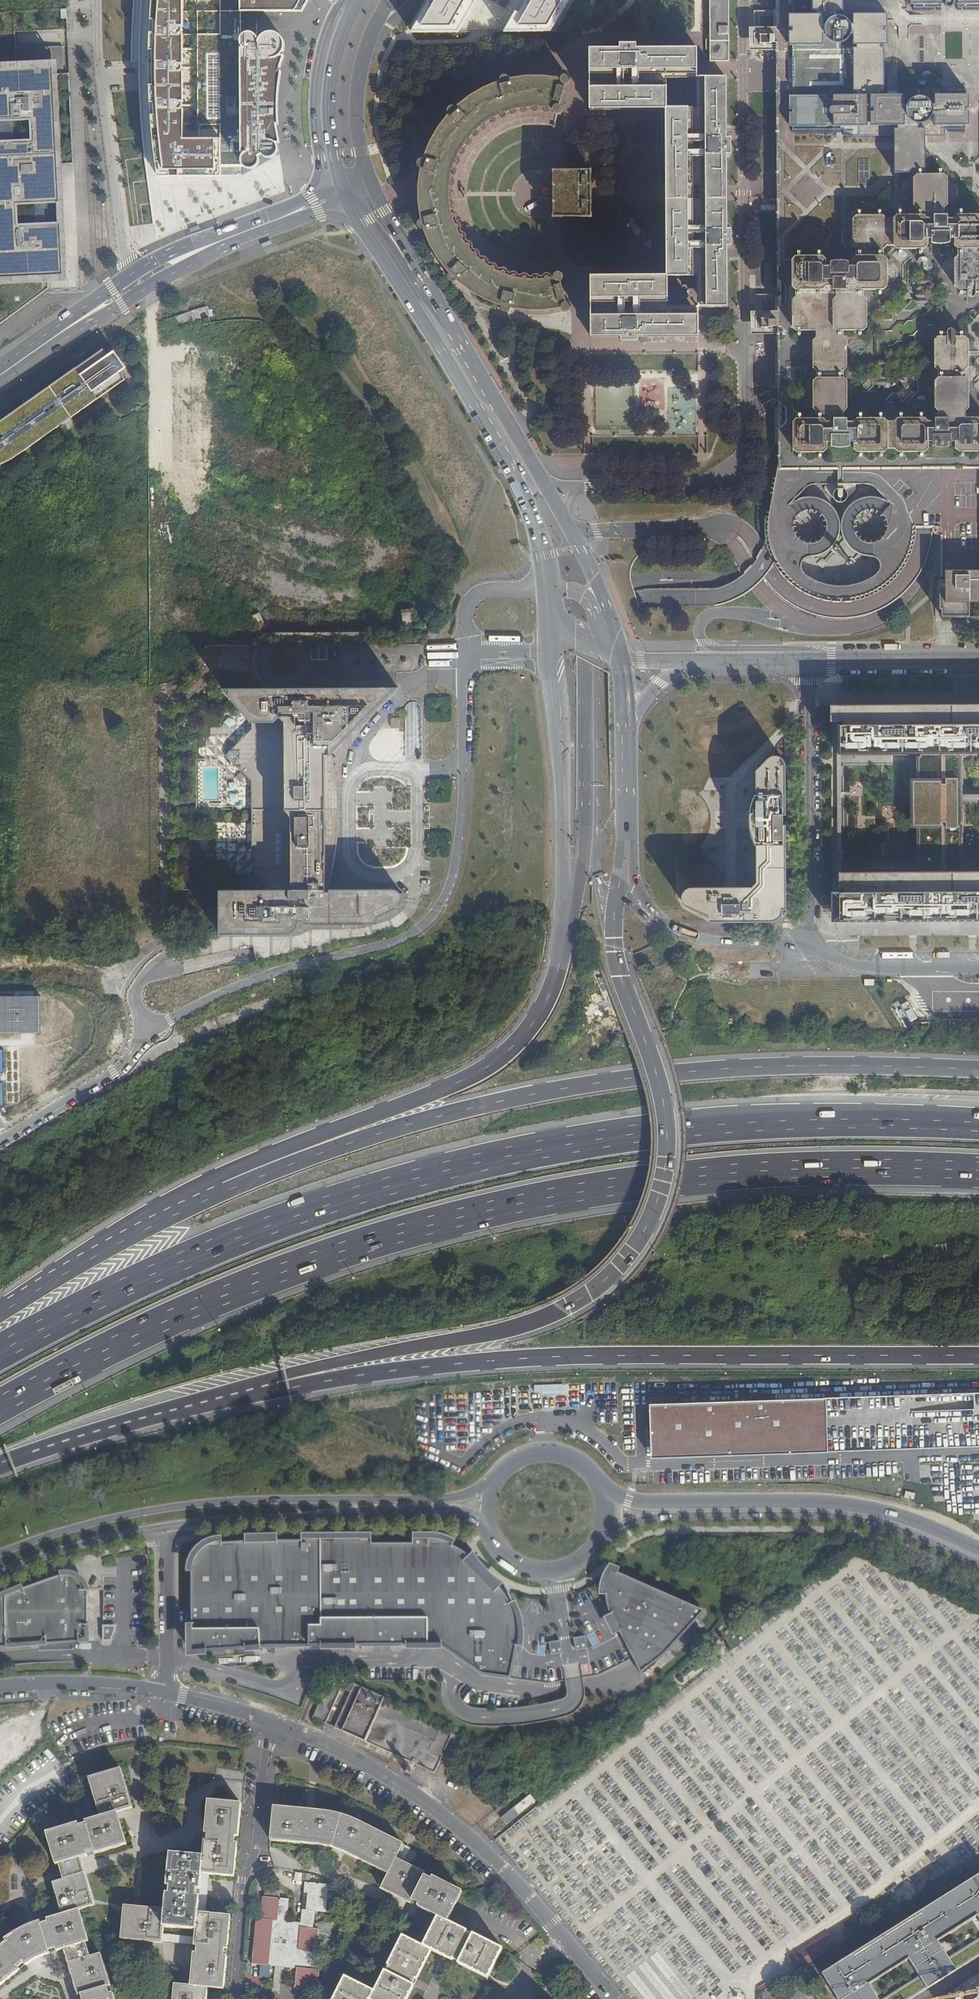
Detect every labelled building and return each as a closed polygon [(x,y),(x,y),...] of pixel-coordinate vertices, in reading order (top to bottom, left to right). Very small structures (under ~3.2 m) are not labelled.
[(160,1),(157,55),(158,115),(165,170),(214,169),(214,138),(184,138),(184,0),(160,0),(160,1)] [(241,12),(295,10),(301,0),(241,0),(241,12)] [(412,33),(458,32),(477,0),(430,0),(415,27),(412,33)] [(519,14),(515,12),(504,32),(551,32),(569,0),(527,0),(519,14)] [(728,0),(709,0),(709,36),(709,61),(716,61),(728,60),(728,0)] [(776,53),(778,336),(778,386),(778,403),(779,442),(779,446),(779,456),(771,476),(768,497),(767,503),(766,509),(765,516),(765,523),(766,530),(766,539),(768,547),(771,555),(775,563),(779,571),(784,577),(790,583),(796,588),(803,592),(810,596),(818,599),(827,601),(836,602),(845,602),(855,601),(863,598),(872,595),(880,590),(888,584),(895,577),(902,570),(907,561),(910,555),(913,548),(914,541),(915,533),(915,526),(921,526),(931,526),(935,526),(938,526),(939,527),(941,529),(941,531),(941,576),(978,576),(978,0),(776,0),(776,53)] [(235,10),(186,11),(188,125),(239,126),(235,10)] [(240,44),(241,49),(241,151),(247,151),(244,154),(242,156),(241,159),(241,162),(242,164),(244,166),(246,167),(248,168),(251,168),(253,167),(256,166),(259,163),(259,160),(259,157),(260,154),(263,154),(264,156),(267,157),(271,157),(273,156),(276,154),(277,150),(277,147),(276,144),(279,143),(275,124),(277,124),(277,98),(281,71),(278,71),(284,57),(281,56),(283,53),(285,48),(284,42),(281,37),(275,33),(269,33),(262,35),(259,38),(254,34),(249,33),(244,34),(241,39),(240,44)] [(668,277),(591,277),(591,313),(591,337),(621,336),(621,341),(637,340),(637,336),(698,336),(698,312),(698,308),(703,308),(727,307),(726,246),(730,246),(730,230),(726,229),(727,199),(724,199),(724,193),(724,186),(726,186),(726,155),(730,155),(731,139),(726,139),(726,78),(707,78),(696,78),(695,66),(695,50),(636,50),(636,46),(619,46),(620,50),(590,50),(590,66),(590,109),(667,108),(667,80),(696,80),(696,108),(667,109),(667,185),(677,185),(677,193),(677,199),(667,199),(668,276),(669,276),(696,277),(696,306),(668,306),(668,277)] [(0,59),(0,326),(48,290),(48,281),(65,280),(62,218),(54,56),(0,59)] [(569,85),(571,78),(563,76),(562,79),(556,78),(549,77),(542,77),(534,76),(526,77),(517,78),(509,79),(508,76),(500,78),(501,81),(494,84),(486,87),(479,91),(471,96),(463,101),(455,107),(453,106),(447,111),(449,113),(444,120),(439,127),(434,135),(430,141),(428,146),(425,153),(423,159),(420,158),(418,167),(421,167),(420,176),(419,184),(419,193),(419,200),(419,207),(420,213),(422,220),(418,221),(420,229),(423,228),(426,235),(429,243),(433,249),(436,256),(441,262),(445,268),(450,273),(448,276),(453,282),(456,279),(462,285),(469,290),(476,294),(482,298),(488,301),(495,304),(502,305),(501,309),(509,311),(510,308),(518,309),(526,310),(534,311),(541,311),(549,310),(557,309),(563,307),(564,311),(571,310),(570,302),(566,303),(560,281),(563,279),(561,272),(555,274),(555,277),(546,279),(538,279),(529,279),(520,278),(511,275),(503,272),(495,268),(488,264),(481,259),(475,253),(469,247),(465,242),(462,237),(459,231),(457,225),(454,219),(453,212),(451,206),(451,199),(451,193),(451,191),(451,184),(452,176),(454,169),(457,161),(460,153),(465,146),(470,139),(474,134),(479,129),(485,125),(490,120),(499,116),(507,113),(516,110),(525,108),(532,107),(540,107),(547,108),(554,109),(553,113),(561,114),(563,107),(559,105),(564,85),(569,85)] [(551,193),(552,223),(591,223),(591,193),(591,169),(551,169),(551,193)] [(16,455),(59,425),(58,424),(71,416),(71,417),(125,379),(120,371),(125,367),(115,352),(109,356),(104,348),(50,386),(51,387),(38,396),(37,395),(0,421),(0,463),(2,462),(7,460),(12,458),(16,455)] [(937,576),(937,618),(978,617),(978,576),(941,576),(937,576)] [(255,867),(270,882),(270,885),(224,885),(224,930),(290,930),(293,930),(297,929),(300,927),(303,925),(304,921),(305,918),(308,918),(308,920),(370,920),(401,905),(404,904),(406,902),(408,899),(408,896),(408,893),(407,890),(406,887),(404,885),(401,884),(398,883),(333,883),(333,887),(330,887),(330,884),(329,861),(332,849),(334,836),(335,823),(335,810),(334,797),(333,786),(330,775),(327,765),(329,764),(330,756),(353,732),(399,685),(223,686),(256,718),(256,725),(229,751),(255,777),(255,867)] [(833,705),(827,705),(827,722),(833,722),(833,726),(833,754),(920,754),(920,779),(916,779),(916,828),(920,828),(921,873),(834,874),(834,889),(834,893),(826,893),(826,923),(835,923),(978,922),(978,872),(965,872),(965,828),(964,801),(978,801),(978,794),(964,795),(964,779),(963,754),(978,754),(978,705),(967,705),(833,705)] [(209,727),(210,735),(216,734),(217,743),(226,742),(225,726),(209,727)] [(782,758),(779,755),(770,755),(767,757),(755,769),(755,794),(754,794),(751,797),(750,800),(749,804),(748,807),(748,812),(748,820),(748,827),(748,832),(749,836),(751,841),(752,846),(753,847),(754,849),(756,849),(755,881),(751,886),(690,888),(688,888),(686,890),(684,892),(683,894),(682,897),(682,900),(683,903),(686,906),(709,916),(721,921),(772,921),(772,920),(774,919),(777,919),(779,917),(780,915),(782,913),(782,911),(783,908),(786,908),(786,874),(785,762),(782,758)] [(358,806),(357,831),(378,832),(378,828),(370,827),(370,820),(375,820),(376,807),(358,806)] [(408,866),(407,844),(360,846),(360,867),(408,866)] [(0,997),(0,1032),(40,1033),(40,997),(0,997)] [(907,998),(893,1003),(903,1029),(917,1023),(907,998)] [(654,1455),(978,1444),(978,1391),(651,1403),(654,1455)] [(915,1493),(905,1491),(904,1498),(913,1500),(915,1493)] [(453,1545),(445,1535),(434,1539),(424,1539),(413,1539),(413,1544),(372,1544),(372,1539),(302,1539),(302,1541),(278,1541),(278,1539),(255,1540),(245,1540),(245,1542),(223,1544),(223,1542),(221,1542),(210,1544),(200,1551),(194,1561),(192,1573),(192,1653),(443,1647),(483,1674),(510,1678),(518,1644),(513,1603),(501,1588),(484,1575),(470,1555),(453,1545)] [(704,1612),(618,1574),(620,1569),(612,1565),(608,1572),(603,1589),(604,1603),(609,1616),(618,1633),(633,1659),(641,1672),(664,1655),(704,1612)] [(88,1642),(88,1593),(87,1590),(85,1584),(81,1580),(76,1577),(71,1575),(63,1574),(60,1575),(60,1576),(23,1589),(23,1588),(0,1597),(0,1649),(88,1642)] [(593,1632),(587,1635),(592,1645),(598,1642),(593,1632)] [(581,1636),(573,1637),(574,1645),(582,1643),(581,1636)] [(330,1679),(312,1718),(326,1724),(342,1688),(343,1685),(330,1679)] [(385,1699),(345,1681),(343,1685),(342,1688),(350,1692),(334,1728),(366,1742),(435,1773),(452,1732),(384,1703),(385,1699)] [(20,1969),(18,1967),(23,1963),(25,1965),(26,1965),(37,1958),(49,1953),(50,1953),(49,1950),(56,1948),(57,1951),(64,1948),(66,1953),(78,1995),(81,1994),(83,1998),(114,1998),(112,1992),(109,1993),(107,1986),(110,1985),(100,1954),(90,1957),(89,1953),(86,1945),(85,1942),(88,1941),(79,1910),(86,1907),(94,1905),(80,1858),(88,1856),(87,1853),(94,1851),(95,1854),(126,1844),(117,1813),(132,1808),(121,1769),(89,1779),(101,1817),(85,1822),(85,1825),(79,1827),(78,1824),(47,1834),(56,1865),(59,1864),(64,1880),(53,1883),(62,1914),(63,1915),(47,1919),(48,1922),(41,1924),(40,1921),(30,1925),(22,1929),(14,1933),(5,1939),(7,1942),(2,1946),(0,1944),(0,1985),(20,1969)] [(199,1775),(191,1774),(190,1784),(198,1785),(199,1775)] [(530,1794),(500,1818),(506,1825),(536,1801),(530,1794)] [(241,1804),(208,1801),(205,1833),(208,1834),(207,1840),(204,1840),(203,1857),(170,1854),(167,1887),(170,1887),(169,1893),(166,1893),(164,1909),(124,1905),(120,1939),(162,1943),(163,1934),(163,1927),(196,1930),(196,1937),(195,1946),(197,1946),(196,1953),(193,1952),(190,1985),(174,1984),(173,1998),(206,1998),(207,1988),(224,1989),(227,1956),(224,1955),(224,1948),(227,1949),(230,1915),(206,1913),(198,1912),(199,1897),(196,1896),(197,1890),(200,1890),(201,1879),(201,1874),(210,1874),(234,1877),(237,1843),(234,1843),(235,1836),(238,1837),(239,1829),(239,1821),(241,1804)] [(274,1807),(272,1823),(270,1840),(332,1846),(388,1874),(396,1859),(403,1844),(360,1822),(351,1819),(341,1815),(331,1813),(322,1811),(274,1807)] [(410,1848),(403,1844),(396,1859),(403,1862),(410,1848)] [(403,1862),(396,1859),(388,1874),(381,1888),(411,1903),(412,1900),(418,1904),(417,1906),(437,1916),(447,1921),(462,1892),(432,1877),(431,1879),(425,1876),(426,1874),(411,1866),(403,1862)] [(198,1912),(206,1913),(210,1874),(201,1874),(201,1879),(200,1890),(199,1897),(198,1912)] [(825,1972),(841,1998),(880,1998),(871,1984),(911,1959),(920,1975),(929,1988),(957,1970),(949,1957),(938,1940),(977,1915),(978,1919),(978,1877),(825,1972)] [(929,1889),(924,1880),(915,1886),(920,1894),(929,1889)] [(318,1928),(313,1928),(315,1911),(326,1912),(329,1884),(305,1882),(304,1893),(307,1893),(306,1910),(302,1909),(301,1923),(287,1921),(289,1899),(280,1898),(281,1890),(265,1889),(264,1897),(262,1896),(260,1919),(256,1918),(252,1964),(269,1966),(296,1968),(295,1985),(318,1987),(320,1970),(318,1970),(319,1967),(319,1963),(320,1951),(316,1951),(318,1928)] [(94,1905),(86,1907),(97,1942),(86,1945),(89,1953),(107,1948),(94,1905)] [(414,1985),(411,1984),(414,1979),(416,1980),(431,1950),(452,1961),(454,1958),(459,1961),(458,1964),(487,1979),(502,1949),(472,1934),(471,1937),(466,1934),(467,1931),(447,1921),(437,1916),(422,1946),(402,1935),(387,1965),(390,1966),(387,1972),(384,1970),(374,1991),(344,1976),(333,1998),(406,1998),(414,1985)] [(163,1934),(162,1943),(195,1946),(196,1937),(163,1934)] [(758,1989),(760,1994),(769,1989),(766,1984),(758,1989)] [(547,1987),(541,1993),(548,1998),(554,1998),(557,1996),(547,1987)]
